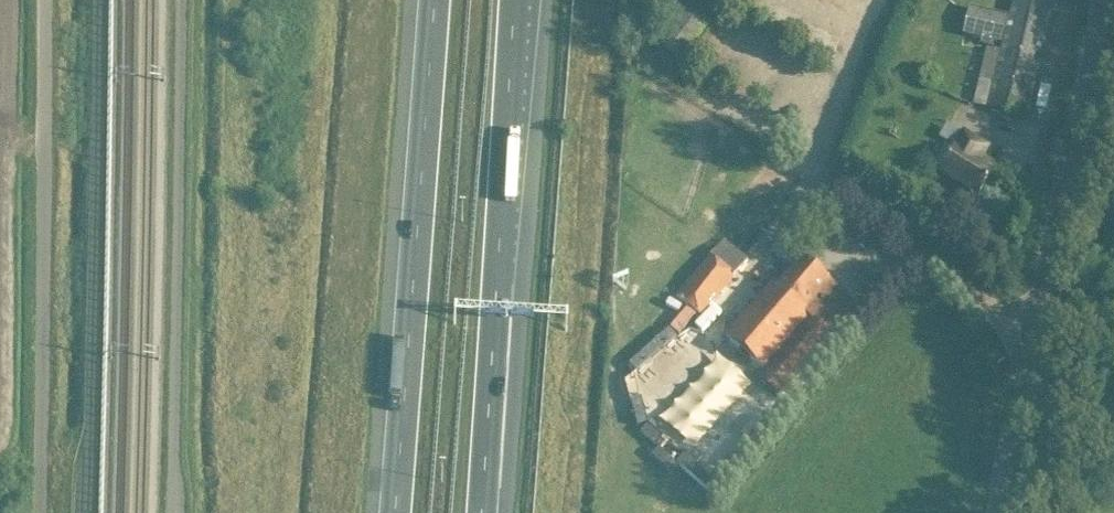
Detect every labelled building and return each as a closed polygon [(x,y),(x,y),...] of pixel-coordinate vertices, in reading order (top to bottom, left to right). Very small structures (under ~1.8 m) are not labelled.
[(1055,0),(1013,0),(1002,46),(996,45),(994,50),(987,48),(973,104),(1026,117),(1055,0)] [(1001,44),(1007,16),(970,7),(963,34),(982,39),(981,45),(993,48),(994,42),(1001,44)] [(987,148),(964,135),(942,172),(979,195),(993,172),(978,162),(987,148)] [(1103,261),(1113,263),(1113,240),(1107,239),(1103,261)] [(725,240),(677,297),(700,317),(748,260),(725,240)] [(778,397),(857,305),(802,258),(777,287),(772,283),(726,338),(764,371),(757,378),(778,397)]
